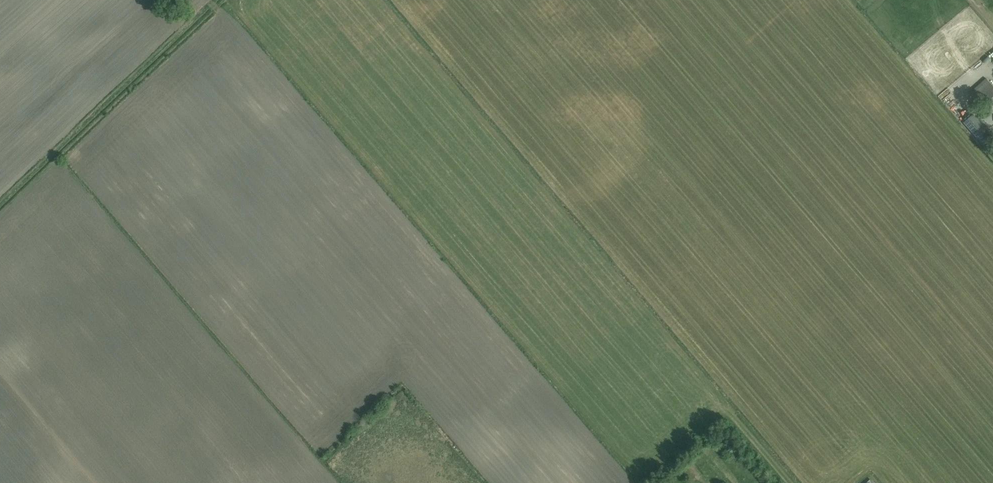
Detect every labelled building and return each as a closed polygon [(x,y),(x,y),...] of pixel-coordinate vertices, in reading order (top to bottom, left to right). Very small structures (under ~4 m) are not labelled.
[(986,111),(992,105),(992,86),(990,83),(974,98),(986,111)] [(983,145),(992,137),(973,114),(964,122),(983,145)]
